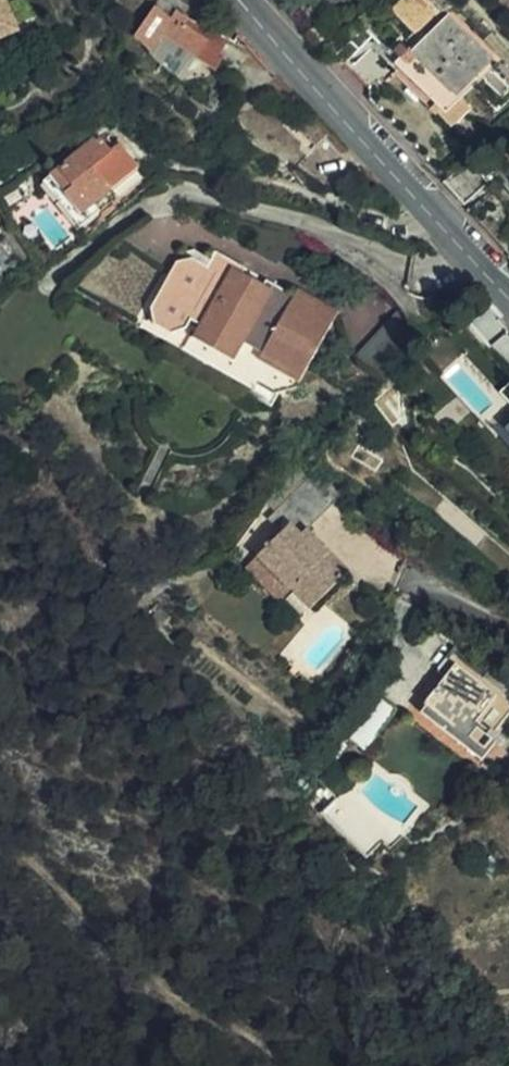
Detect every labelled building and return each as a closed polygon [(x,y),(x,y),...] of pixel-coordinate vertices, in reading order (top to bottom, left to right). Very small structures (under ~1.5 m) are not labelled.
[(2,49),(0,45),(21,37),(6,0),(0,0),(0,50),(2,49)] [(415,0),(407,0),(393,15),(416,35),(433,16),(415,0)] [(198,59),(210,43),(201,36),(189,27),(192,21),(161,1),(134,40),(153,55),(166,37),(191,54),(198,59)] [(491,33),(476,18),(468,26),(483,42),(491,33)] [(443,107),(490,60),(450,20),(403,66),(443,107)] [(240,66),(247,49),(238,37),(233,40),(222,36),(211,32),(192,21),(189,27),(201,36),(210,43),(215,46),(213,57),(240,66)] [(166,37),(153,55),(165,64),(177,73),(191,54),(166,37)] [(367,83),(388,64),(374,48),(352,67),(360,75),(367,83)] [(108,193),(136,169),(122,151),(119,154),(116,150),(112,154),(98,136),(51,176),(83,213),(93,204),(108,193)] [(278,173),(282,176),(290,168),(269,162),(260,170),(272,178),(278,173)] [(472,164),(448,186),(457,195),(465,205),(489,184),(472,164)] [(144,178),(136,169),(108,193),(115,202),(144,178)] [(83,213),(51,176),(43,182),(80,227),(99,211),(93,204),(83,213)] [(265,281),(263,285),(256,296),(234,284),(242,272),(244,268),(215,251),(205,268),(191,260),(179,261),(150,311),(154,324),(172,334),(185,328),(191,319),(195,313),(204,317),(199,324),(197,328),(237,352),(244,340),(263,352),(303,376),(340,315),(299,291),(295,299),(265,281)] [(256,296),(263,285),(242,272),(234,284),(256,296)] [(426,333),(412,321),(402,309),(357,357),(382,380),(426,333)] [(195,313),(191,319),(199,324),(204,317),(195,313)] [(237,352),(197,328),(190,340),(229,364),(237,352)] [(296,387),(303,376),(263,352),(256,363),(296,387)] [(276,523),(256,544),(283,573),(304,595),(333,568),(303,536),(310,530),(300,519),(331,485),(308,466),(264,510),(276,523)] [(340,561),(310,530),(303,536),(333,568),(340,561)] [(283,573),(256,544),(242,557),(269,586),(283,573)] [(432,628),(459,653),(469,642),(442,617),(432,628)] [(459,653),(449,662),(456,669),(508,715),(508,678),(469,642),(459,653)] [(456,669),(449,662),(439,675),(445,681),(456,669)] [(456,669),(445,681),(425,702),(462,737),(475,724),(486,734),(483,736),(487,741),(495,748),(500,743),(491,733),(508,715),(456,669)] [(477,751),(487,741),(483,736),(486,734),(475,724),(462,737),(477,751)]
